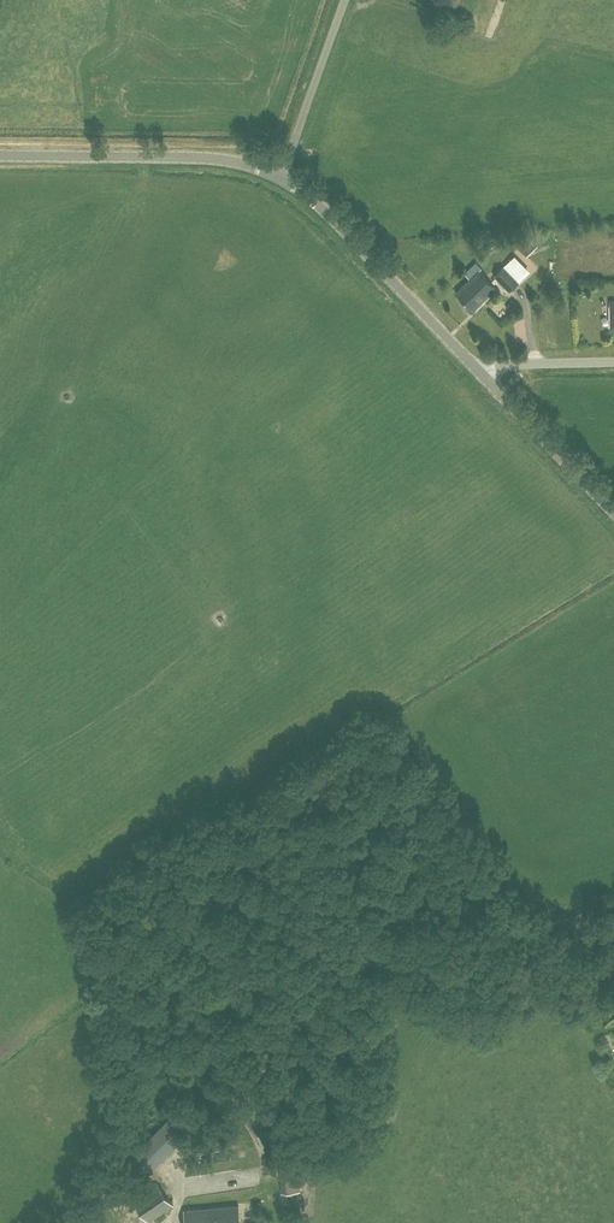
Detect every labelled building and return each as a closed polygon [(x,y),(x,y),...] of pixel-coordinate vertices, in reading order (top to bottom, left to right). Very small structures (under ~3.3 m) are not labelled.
[(470,279),(456,294),(472,310),(495,288),(479,271),(482,268),(476,262),(464,273),(470,279)] [(504,268),(495,276),(510,291),(519,283),(504,268)] [(494,298),(489,304),(501,314),(506,308),(494,298)] [(512,300),(507,305),(513,311),(518,307),(512,300)] [(126,1160),(143,1180),(186,1136),(168,1118),(126,1160)] [(299,1187),(298,1172),(282,1173),(283,1188),(299,1187)] [(157,1183),(133,1199),(148,1222),(172,1206),(157,1183)] [(185,1211),(186,1222),(240,1222),(239,1206),(185,1211)]
